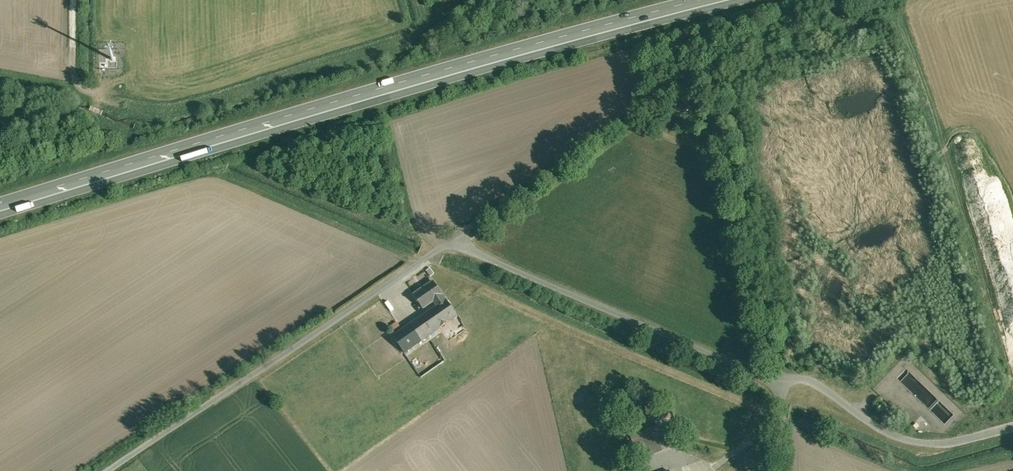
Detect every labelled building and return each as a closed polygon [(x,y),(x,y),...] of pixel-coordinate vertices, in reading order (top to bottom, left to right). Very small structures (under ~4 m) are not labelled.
[(446,299),(433,281),(413,295),(423,308),(433,302),(436,306),(446,299)] [(436,306),(392,336),(404,353),(457,316),(446,299),(436,306)] [(644,441),(635,444),(640,458),(649,455),(644,441)]
